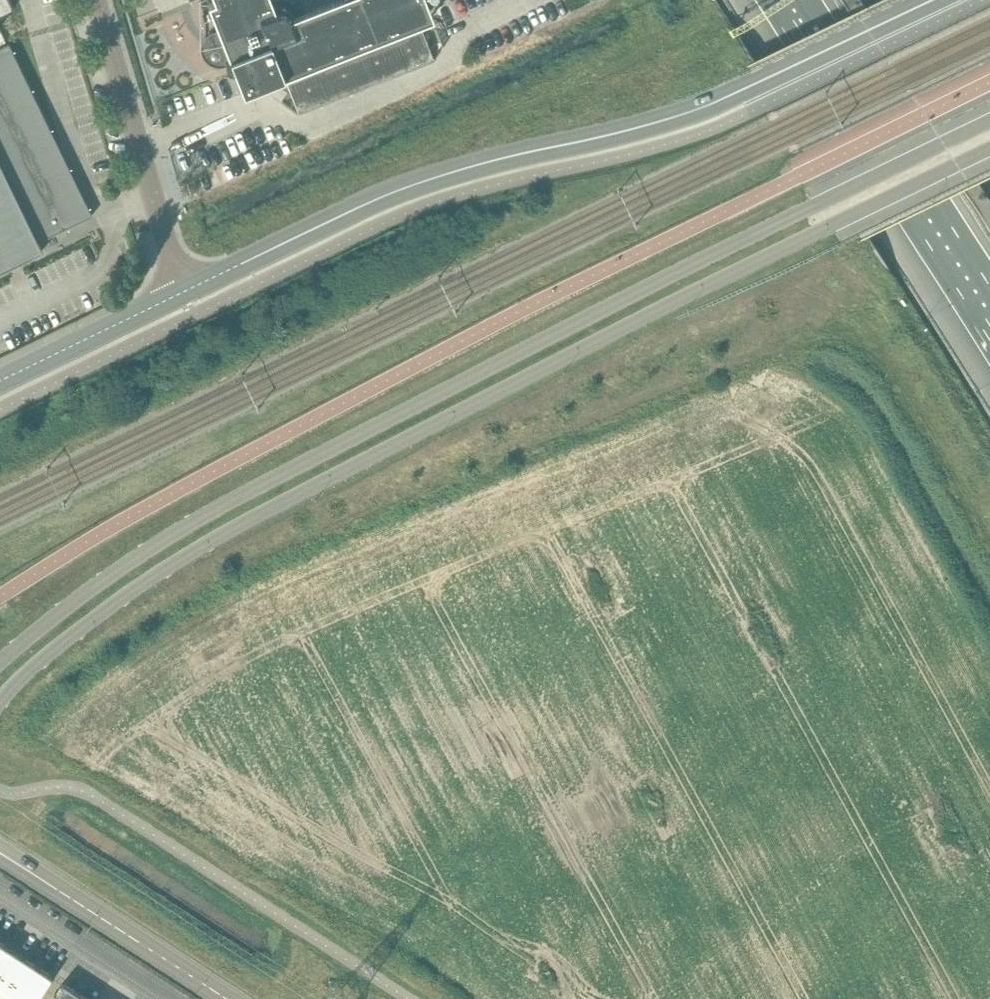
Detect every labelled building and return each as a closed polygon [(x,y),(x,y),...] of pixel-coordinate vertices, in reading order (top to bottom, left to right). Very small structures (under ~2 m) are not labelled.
[(14,8),(10,0),(0,0),(0,14),(14,8)] [(255,87),(290,73),(304,109),(433,59),(419,22),(432,17),(425,0),(214,0),(208,3),(229,57),(226,59),(225,61),(225,65),(227,67),(230,68),(233,68),(243,91),(255,87)] [(42,251),(38,242),(46,238),(63,230),(92,215),(8,43),(0,47),(0,271),(42,251)] [(183,195),(197,191),(194,180),(179,185),(183,195)] [(0,942),(0,998),(38,998),(52,976),(0,942)] [(63,983),(52,998),(87,998),(63,983)]
